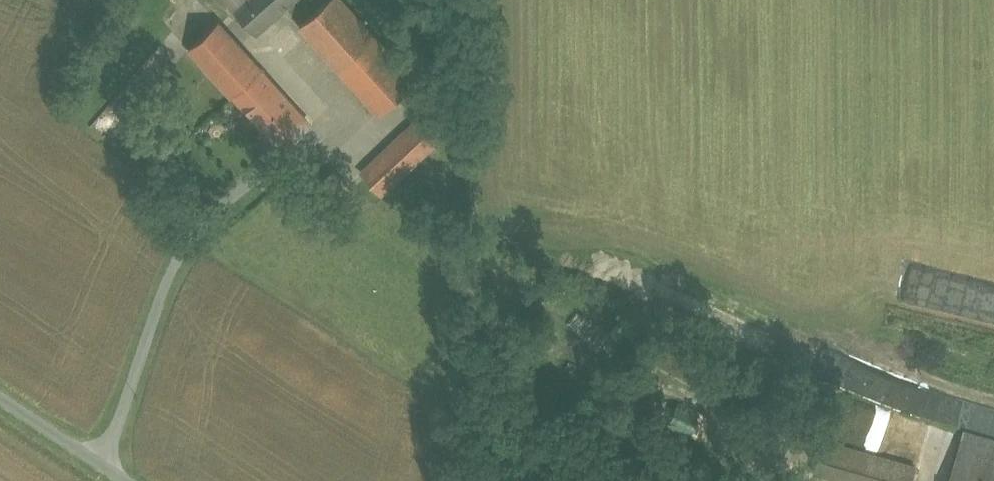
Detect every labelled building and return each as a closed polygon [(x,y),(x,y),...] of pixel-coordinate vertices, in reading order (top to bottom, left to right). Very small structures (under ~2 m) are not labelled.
[(255,34),(293,0),(225,0),(255,34)] [(300,25),(380,113),(416,81),(343,0),(328,0),(300,25)] [(311,124),(218,22),(188,48),(233,97),(235,95),(283,148),(311,124)] [(414,123),(362,172),(381,193),(434,144),(414,123)] [(965,432),(950,480),(993,480),(993,440),(965,432)] [(824,442),(815,472),(845,480),(912,480),(916,469),(824,442)]
